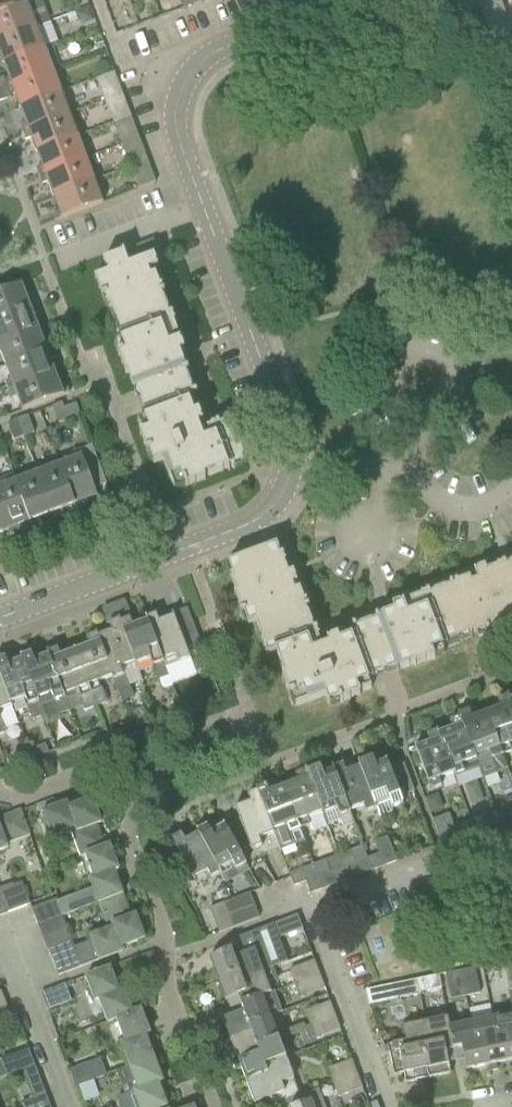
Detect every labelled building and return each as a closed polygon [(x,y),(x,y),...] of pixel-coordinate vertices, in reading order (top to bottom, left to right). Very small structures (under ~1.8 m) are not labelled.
[(13,10),(9,0),(0,0),(0,15),(13,10)] [(160,17),(173,12),(168,0),(155,5),(160,17)] [(478,6),(487,30),(489,29),(493,39),(500,37),(511,32),(508,22),(500,0),(494,0),(478,6)] [(36,27),(27,4),(13,10),(0,15),(0,40),(36,27)] [(87,9),(75,13),(78,21),(85,24),(92,21),(87,9)] [(44,49),(36,27),(0,40),(0,55),(4,64),(44,49)] [(511,58),(511,48),(497,54),(500,62),(511,58)] [(52,71),(44,49),(4,64),(9,79),(4,81),(3,78),(0,79),(0,91),(52,71)] [(60,92),(52,71),(0,91),(0,102),(10,98),(9,96),(15,94),(20,108),(66,91),(60,92)] [(117,84),(100,90),(100,92),(104,102),(122,95),(117,84)] [(63,101),(69,99),(66,91),(20,108),(25,122),(19,125),(22,133),(68,115),(63,101)] [(113,124),(130,117),(126,105),(108,112),(113,124)] [(79,127),(73,130),(68,115),(22,133),(25,141),(31,138),(36,152),(82,135),(79,127)] [(121,146),(139,139),(135,129),(117,136),(121,146)] [(79,145),(85,143),(82,135),(36,152),(42,166),(36,169),(39,177),(85,160),(79,145)] [(129,168),(147,162),(142,149),(125,156),(129,168)] [(96,171),(90,174),(85,160),(39,177),(42,185),(48,182),(53,197),(99,180),(96,171)] [(138,190),(155,183),(151,173),(134,179),(138,190)] [(97,189),(102,187),(99,180),(53,197),(58,210),(52,213),(55,221),(102,204),(97,189)] [(107,274),(94,279),(102,299),(104,298),(114,325),(166,306),(162,296),(164,294),(162,287),(160,288),(155,275),(150,277),(148,271),(158,267),(154,257),(149,244),(130,251),(129,252),(103,262),(107,274)] [(26,298),(21,284),(0,292),(0,318),(35,304),(32,296),(26,298)] [(39,314),(35,304),(0,318),(0,343),(38,329),(33,316),(39,314)] [(166,306),(114,325),(121,342),(116,343),(120,354),(117,355),(125,375),(128,374),(132,386),(134,391),(138,403),(187,384),(184,374),(185,374),(188,372),(187,370),(183,371),(181,367),(189,365),(183,350),(180,341),(175,343),(173,337),(178,335),(173,323),(175,322),(172,315),(170,315),(166,306)] [(43,342),(38,329),(0,343),(0,357),(3,366),(52,348),(49,340),(43,342)] [(50,360),(56,358),(52,348),(3,366),(8,378),(3,380),(7,390),(54,373),(50,360)] [(65,384),(59,386),(54,373),(7,390),(11,399),(15,398),(21,412),(69,394),(65,384)] [(192,397),(197,395),(196,393),(193,393),(191,394),(187,384),(138,403),(144,419),(137,422),(142,434),(139,435),(147,455),(149,454),(153,465),(162,461),(174,490),(184,486),(185,489),(205,481),(204,479),(227,470),(228,473),(234,470),(233,468),(246,463),(230,421),(219,425),(218,423),(211,426),(211,428),(200,432),(198,425),(203,423),(192,397)] [(76,404),(64,409),(62,403),(51,407),(58,424),(80,416),(76,404)] [(24,437),(33,434),(26,417),(18,420),(24,437)] [(13,441),(24,437),(18,420),(7,424),(13,441)] [(94,489),(106,485),(91,446),(71,454),(73,460),(62,465),(79,511),(86,508),(84,503),(97,498),(94,489)] [(62,465),(60,465),(58,459),(49,462),(51,468),(38,473),(56,519),(63,516),(61,511),(73,506),(76,512),(79,511),(62,465)] [(56,519),(38,473),(36,468),(27,471),(29,477),(17,481),(34,527),(41,525),(39,519),(51,514),(54,520),(56,519)] [(0,481),(0,504),(12,536),(34,527),(17,481),(16,481),(14,475),(0,481)] [(7,531),(10,537),(12,536),(0,504),(0,534),(7,531)] [(283,556),(280,556),(276,545),(228,564),(232,576),(230,577),(236,594),(234,595),(241,615),(244,614),(248,625),(253,623),(258,638),(312,618),(306,601),(304,602),(293,573),(288,575),(284,564),(286,563),(283,556)] [(511,622),(511,564),(505,566),(504,564),(497,566),(497,568),(486,573),(484,568),(473,572),(477,582),(471,584),(469,579),(457,584),(456,582),(449,584),(449,587),(439,591),(458,640),(455,631),(471,625),(474,633),(469,635),(470,638),(476,635),(479,637),(507,627),(506,624),(511,622)] [(376,623),(366,626),(385,675),(396,671),(401,669),(413,665),(415,667),(434,660),(433,657),(444,653),(442,648),(447,647),(446,643),(441,645),(438,638),(454,632),(457,640),(458,640),(439,591),(430,594),(428,592),(421,595),(422,597),(409,602),(411,606),(405,609),(403,604),(380,613),(383,620),(379,622),(377,617),(375,618),(375,621),(376,623)] [(188,654),(202,649),(187,609),(172,614),(172,617),(159,622),(156,615),(147,618),(164,663),(178,658),(179,663),(190,659),(188,654)] [(136,664),(140,673),(152,668),(157,681),(169,677),(164,663),(147,618),(145,619),(146,621),(132,627),(129,619),(120,623),(136,664)] [(319,637),(315,626),(312,618),(258,638),(266,657),(275,653),(284,676),(282,677),(289,697),(292,696),(296,707),(325,696),(328,705),(339,701),(340,704),(360,696),(359,693),(371,689),(368,682),(385,675),(365,622),(352,627),(355,634),(350,636),(350,638),(339,642),(337,637),(326,641),(328,646),(321,648),(317,637),(319,637)] [(111,632),(97,637),(112,677),(118,692),(118,693),(131,688),(131,686),(126,674),(125,674),(123,669),(136,664),(120,623),(119,620),(108,624),(111,632)] [(112,677),(97,637),(96,634),(86,639),(89,646),(75,651),(96,707),(107,704),(100,684),(112,680),(117,693),(118,692),(112,677)] [(75,651),(60,657),(57,649),(48,653),(70,712),(81,708),(82,712),(96,707),(75,651)] [(31,654),(22,657),(44,715),(46,723),(59,718),(58,716),(70,712),(48,653),(46,653),(47,656),(34,661),(31,654)] [(0,660),(0,677),(9,701),(11,705),(25,699),(27,705),(26,705),(32,720),(44,715),(22,657),(20,658),(21,660),(7,665),(5,658),(0,660)] [(12,707),(11,705),(9,701),(0,677),(0,711),(12,707)] [(182,710),(195,705),(191,695),(178,700),(182,710)] [(509,699),(508,696),(497,701),(500,708),(487,713),(502,755),(511,752),(508,744),(511,743),(511,707),(509,699)] [(487,713),(471,719),(469,711),(458,715),(459,718),(474,758),(488,753),(495,773),(506,769),(501,755),(502,755),(487,713)] [(475,760),(474,758),(459,718),(449,721),(452,729),(438,734),(454,776),(463,773),(460,765),(475,760)] [(454,776),(438,734),(437,732),(427,735),(430,743),(415,748),(431,791),(441,787),(438,779),(452,774),(453,777),(454,776)] [(369,760),(359,764),(376,809),(379,818),(391,813),(392,809),(402,805),(400,797),(414,792),(404,764),(389,769),(387,762),(372,768),(369,760)] [(365,813),(376,809),(359,764),(358,764),(359,767),(345,772),(343,765),(332,769),(349,814),(350,813),(349,811),(363,806),(365,813)] [(306,770),(305,770),(326,827),(327,827),(322,815),(336,810),(339,818),(340,822),(343,827),(353,824),(349,814),(332,769),(333,771),(319,776),(316,769),(307,773),(306,770)] [(313,832),(326,827),(305,770),(295,774),(298,782),(284,787),(300,829),(310,826),(313,832)] [(266,785),(256,789),(274,834),(281,852),(295,846),(290,833),(300,829),(284,787),(269,792),(266,785)] [(260,839),(274,834),(256,789),(257,792),(247,795),(250,803),(235,808),(239,820),(225,828),(224,825),(224,826),(246,865),(247,865),(240,853),(251,848),(252,850),(262,846),(260,839)] [(96,825),(101,823),(92,799),(44,817),(52,837),(73,829),(73,831),(70,833),(79,856),(84,854),(105,847),(96,825)] [(20,812),(19,811),(0,818),(0,851),(6,849),(4,844),(29,834),(20,812)] [(499,824),(499,823),(495,811),(471,820),(476,832),(499,824)] [(448,815),(432,821),(441,845),(457,839),(448,815)] [(237,871),(246,865),(224,826),(210,833),(206,826),(197,831),(220,873),(221,873),(220,871),(233,864),(237,871)] [(211,879),(220,873),(197,831),(196,832),(198,834),(185,841),(181,834),(171,840),(193,880),(207,872),(211,879)] [(397,862),(389,842),(387,837),(373,843),(378,855),(367,859),(372,871),(397,862)] [(114,871),(118,870),(109,845),(105,847),(84,854),(79,856),(79,858),(84,856),(92,878),(88,880),(91,888),(56,902),(61,915),(122,892),(114,871)] [(367,859),(366,860),(361,848),(338,856),(348,880),(372,871),(367,859)] [(323,890),(348,880),(338,856),(337,857),(342,869),(330,874),(325,861),(313,865),(323,890)] [(310,894),(323,890),(313,865),(289,875),(293,887),(305,882),(310,894)] [(28,903),(21,885),(13,888),(12,885),(0,890),(0,900),(5,913),(28,904),(28,903)] [(135,915),(131,917),(122,892),(61,915),(61,917),(97,905),(105,927),(89,933),(92,941),(71,949),(69,941),(46,949),(56,977),(122,952),(120,948),(144,939),(135,915)] [(254,905),(250,894),(249,894),(223,904),(228,915),(254,905)] [(61,915),(56,902),(55,901),(31,910),(36,925),(61,915)] [(233,928),(228,915),(223,904),(209,909),(218,933),(233,928)] [(233,928),(259,918),(254,905),(228,915),(233,928)] [(60,917),(61,917),(61,915),(36,925),(41,937),(64,928),(60,917)] [(278,939),(302,930),(297,916),(273,925),(278,939)] [(237,948),(209,958),(217,980),(239,972),(242,979),(273,967),(264,945),(278,939),(273,925),(234,940),(237,948)] [(46,949),(69,941),(64,928),(41,937),(46,949)] [(294,984),(319,975),(314,961),(289,970),(294,984)] [(267,983),(277,979),(273,967),(242,979),(239,972),(217,980),(225,1001),(230,999),(233,1007),(271,993),(267,983)] [(118,992),(110,970),(109,968),(84,978),(93,1002),(97,1001),(106,1021),(131,1012),(123,990),(118,992)] [(480,995),(474,969),(474,968),(461,971),(466,998),(480,995)] [(450,1001),(466,998),(461,971),(445,975),(450,1001)] [(299,998),(325,989),(319,975),(294,984),(299,998)] [(441,989),(439,977),(438,976),(417,980),(419,993),(441,989)] [(419,993),(417,980),(392,985),(395,1000),(419,995),(419,993)] [(46,1011),(70,1002),(64,985),(40,995),(46,1011)] [(270,1017),(282,1012),(274,992),(271,993),(233,1007),(236,1014),(222,1019),(230,1039),(252,1031),(250,1024),(270,1017)] [(311,1025),(335,1016),(330,1002),(306,1011),(311,1025)] [(145,1036),(150,1034),(140,1010),(131,1013),(131,1012),(106,1021),(106,1022),(114,1019),(122,1040),(117,1042),(127,1066),(153,1057),(145,1036)] [(492,1016),(497,1038),(506,1037),(511,1061),(511,1012),(492,1016)] [(316,1040),(340,1030),(335,1016),(311,1025),(304,1028),(308,1040),(315,1037),(316,1040)] [(506,1037),(497,1038),(492,1016),(471,1021),(476,1043),(482,1041),(488,1066),(511,1061),(506,1037)] [(258,1046),(278,1038),(270,1017),(250,1024),(252,1031),(230,1039),(230,1040),(224,1043),(227,1051),(233,1048),(238,1061),(260,1052),(258,1046)] [(456,1057),(449,1026),(447,1018),(425,1023),(430,1044),(421,1046),(428,1079),(450,1074),(447,1059),(456,1057)] [(482,1041),(476,1043),(471,1021),(449,1026),(456,1057),(463,1056),(466,1070),(488,1066),(482,1041)] [(421,1046),(430,1044),(425,1023),(403,1028),(406,1042),(387,1046),(394,1076),(403,1074),(405,1084),(428,1079),(421,1046)] [(266,1066),(285,1058),(278,1038),(258,1046),(260,1052),(238,1061),(232,1063),(235,1071),(241,1069),(246,1083),(269,1074),(266,1066)] [(33,1066),(27,1050),(0,1060),(0,1078),(11,1074),(33,1066)] [(115,1071),(123,1093),(130,1091),(137,1106),(167,1106),(158,1084),(163,1082),(153,1057),(127,1066),(115,1071)] [(276,1105),(299,1096),(285,1058),(266,1066),(269,1074),(246,1083),(254,1104),(273,1097),(276,1105)] [(75,1088),(106,1076),(99,1059),(68,1072),(75,1088)] [(333,1083),(357,1074),(352,1060),(328,1069),(333,1083)] [(33,1066),(11,1074),(0,1078),(0,1080),(21,1072),(32,1101),(21,1106),(49,1106),(33,1066)] [(338,1097),(362,1088),(357,1074),(333,1083),(338,1097)] [(318,1089),(299,1096),(276,1105),(277,1106),(325,1106),(318,1089)]
